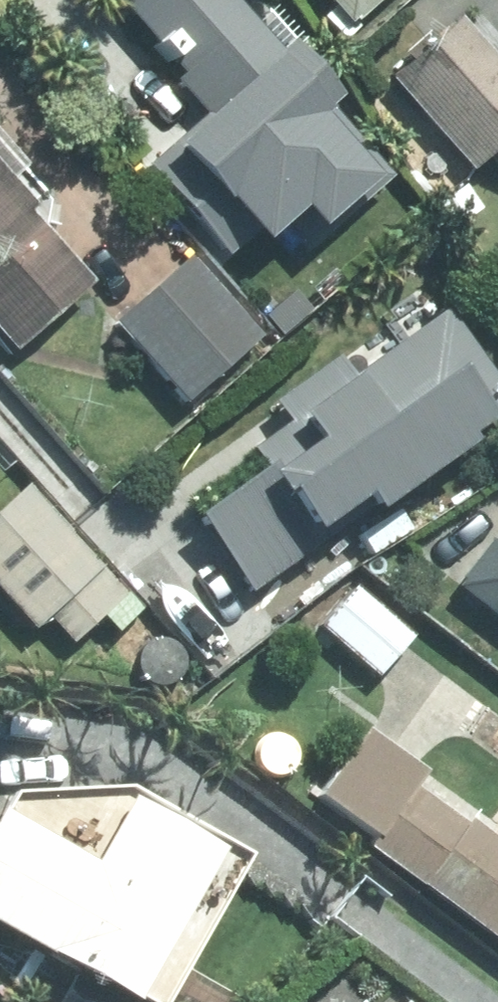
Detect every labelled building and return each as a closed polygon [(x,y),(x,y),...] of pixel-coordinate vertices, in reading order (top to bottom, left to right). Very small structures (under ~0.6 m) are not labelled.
[(336,13),(325,23),(346,47),(361,34),(356,28),(388,0),(325,0),(336,13)] [(433,46),(444,58),(402,95),(475,177),(497,156),(497,157),(497,68),(458,24),(433,46)] [(16,359),(94,291),(31,219),(36,214),(33,210),(46,198),(0,146),(0,341),(16,359)] [(307,258),(248,195),(206,234),(263,297),(307,258)] [(116,331),(188,411),(264,343),(191,263),(116,331)] [(303,289),(277,312),(296,332),(321,308),(303,289)] [(455,437),(497,405),(497,392),(448,323),(438,311),(345,378),(330,357),(271,399),(285,420),(245,449),(257,464),(186,515),(245,596),(460,443),(455,437)] [(35,636),(50,623),(74,650),(103,623),(117,638),(150,609),(133,589),(122,599),(27,495),(0,521),(0,598),(35,636)] [(452,593),(497,626),(497,529),(452,593)] [(413,645),(356,593),(321,633),(379,682),(413,645)] [(322,801),(382,845),(375,855),(497,947),(497,849),(471,829),(468,832),(416,794),(427,779),(370,737),(322,801)] [(0,836),(0,939),(51,966),(52,963),(122,1001),(146,1001),(224,860),(135,810),(95,880),(4,828),(0,836)]
